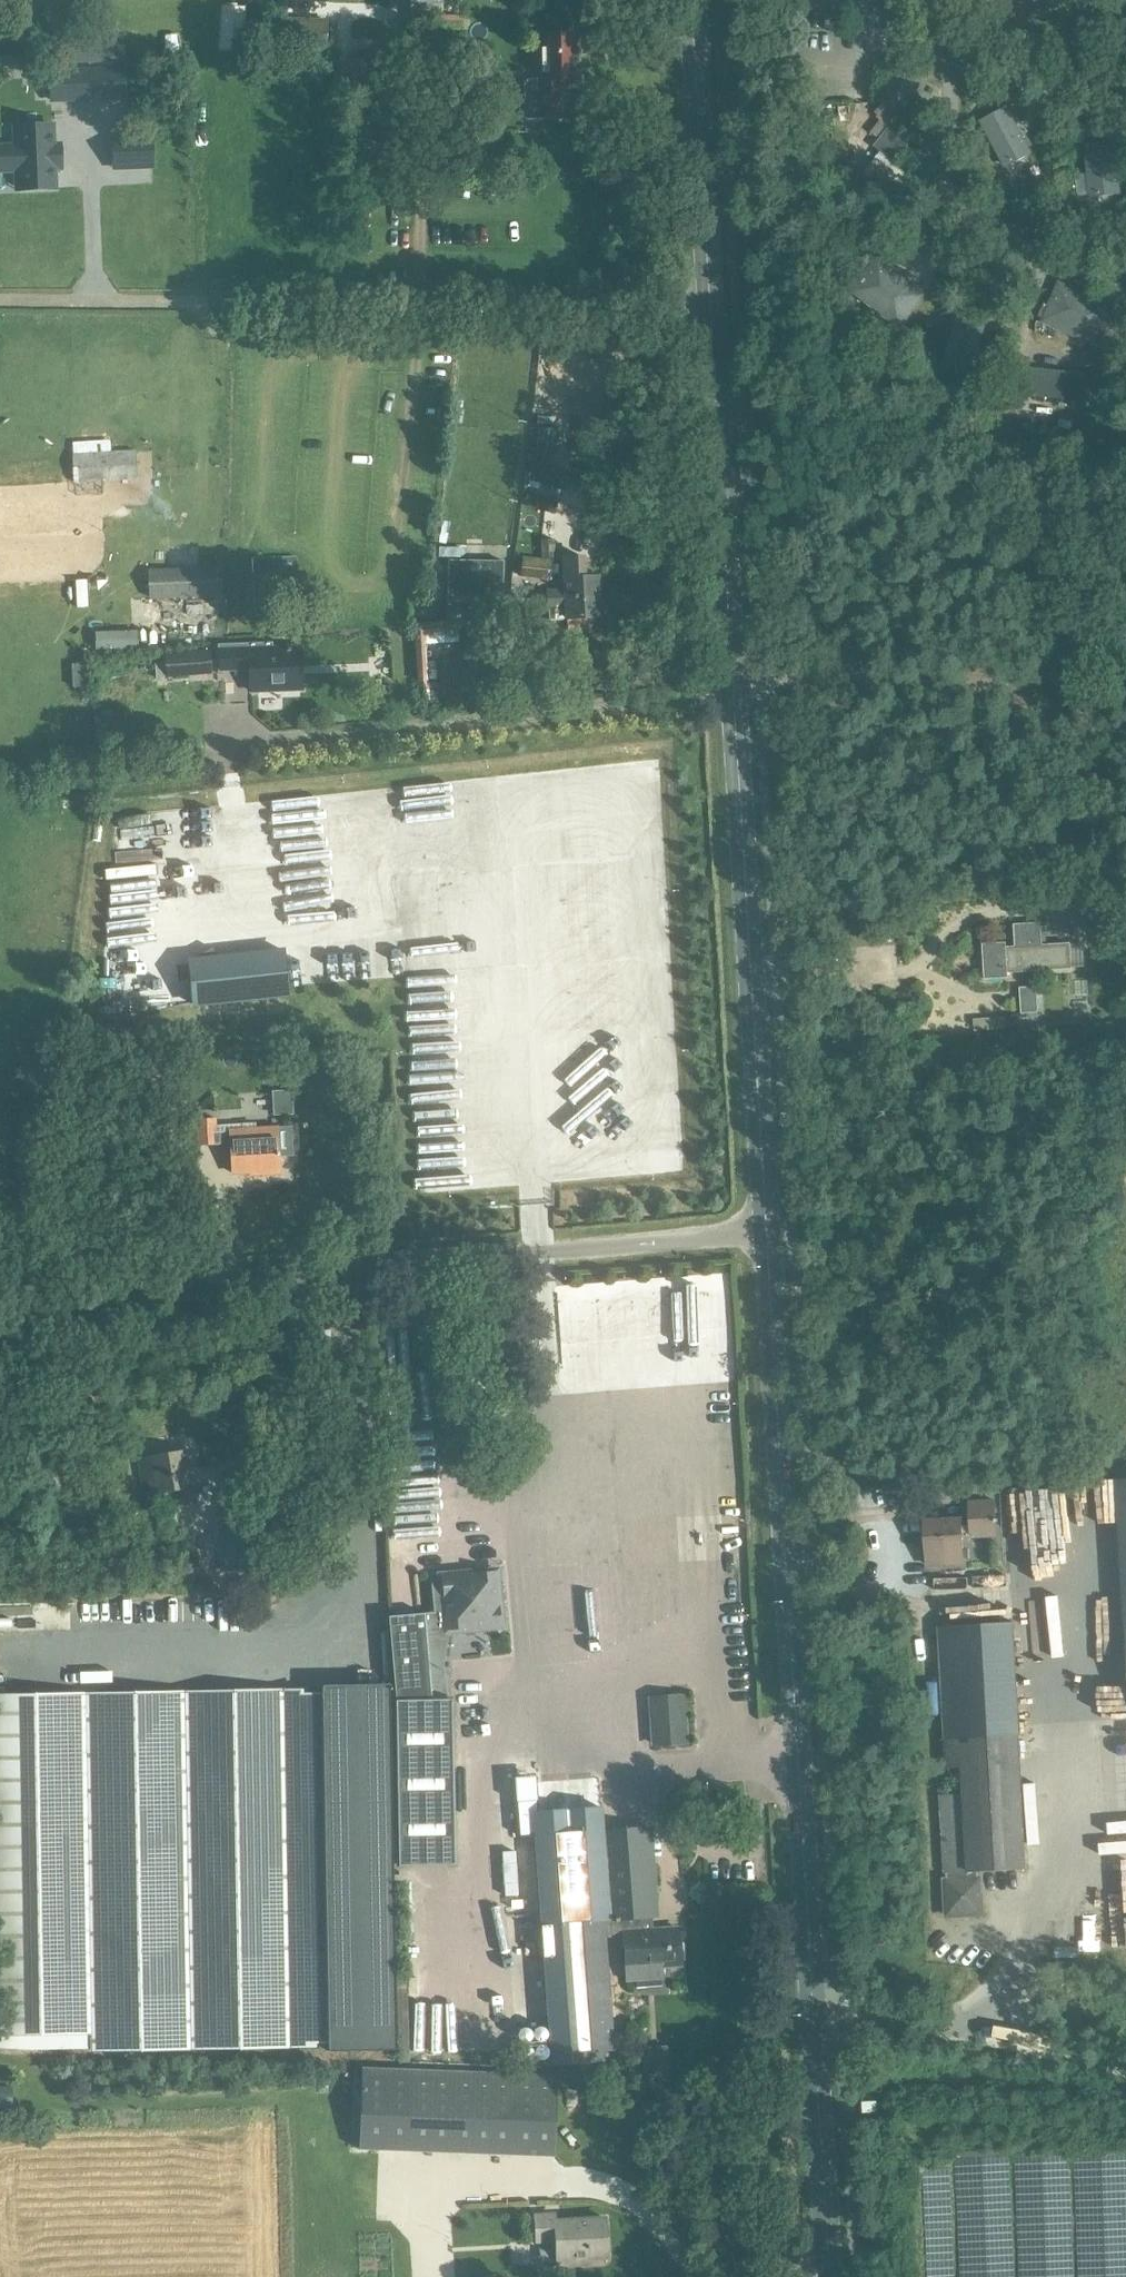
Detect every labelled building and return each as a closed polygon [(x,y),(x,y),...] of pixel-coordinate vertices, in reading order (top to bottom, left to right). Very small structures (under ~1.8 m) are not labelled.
[(327,19),(277,17),(276,52),(326,53),(327,19)] [(123,32),(66,34),(67,64),(124,62),(123,32)] [(541,34),(542,81),(524,82),(525,99),(526,99),(526,106),(543,105),(543,119),(561,118),(560,82),(577,82),(577,78),(585,78),(585,55),(576,55),(575,33),(541,34)] [(918,83),(890,71),(877,101),(905,113),(918,83)] [(124,72),(51,74),(52,99),(125,97),(124,72)] [(1006,107),(981,121),(1006,167),(1031,153),(1015,124),(1006,107)] [(874,147),(879,150),(895,162),(911,141),(890,125),(874,147)] [(24,171),(25,189),(20,189),(20,190),(55,188),(54,170),(58,170),(57,145),(53,145),(53,126),(18,128),(19,146),(0,147),(0,172),(24,171)] [(1100,143),(1084,145),(1090,195),(1119,192),(1114,142),(1100,143)] [(879,150),(863,171),(908,205),(922,186),(893,164),(895,162),(879,150)] [(152,154),(138,154),(139,168),(153,167),(152,154)] [(857,286),(853,291),(900,328),(925,294),(879,259),(877,261),(857,286)] [(1059,282),(1041,322),(1097,346),(1115,306),(1059,282)] [(558,323),(549,322),(546,345),(555,346),(558,323)] [(1118,378),(1025,368),(1022,394),(1115,404),(1118,378)] [(554,429),(540,427),(537,454),(551,456),(554,429)] [(458,447),(455,457),(476,463),(479,454),(458,447)] [(73,483),(137,480),(135,450),(71,454),(73,483)] [(528,492),(524,507),(555,515),(559,500),(528,492)] [(554,557),(554,539),(541,540),(541,557),(545,557),(545,561),(522,558),(520,577),(548,579),(550,561),(549,561),(549,557),(554,557)] [(564,599),(599,597),(597,577),(586,577),(584,555),(562,556),(564,588),(564,599)] [(253,574),(297,573),(296,557),(252,558),(253,574)] [(446,593),(446,604),(446,606),(502,607),(503,562),(447,560),(447,568),(447,580),(449,580),(449,593),(446,593)] [(428,568),(428,579),(447,580),(447,568),(428,568)] [(218,597),(218,569),(148,570),(148,598),(218,597)] [(297,573),(253,574),(253,595),(298,594),(297,573)] [(447,580),(428,579),(428,592),(446,593),(449,593),(449,580),(447,580)] [(564,599),(524,601),(525,616),(545,615),(545,611),(549,611),(550,620),(567,619),(600,617),(599,597),(564,599)] [(417,681),(428,681),(425,638),(459,635),(458,620),(413,624),(417,681)] [(300,648),(272,648),(272,641),(227,644),(228,666),(249,665),(250,691),(301,689),(300,648)] [(461,690),(475,691),(476,675),(491,675),(492,649),(463,647),(461,690)] [(211,675),(211,667),(209,648),(163,651),(164,664),(165,677),(165,678),(211,675)] [(165,677),(164,664),(154,665),(155,677),(165,677)] [(428,681),(417,681),(419,707),(439,705),(437,683),(428,684),(428,681)] [(1006,943),(984,944),(986,979),(1008,978),(1008,971),(1071,968),(1070,945),(1042,947),(1041,924),(1029,924),(1015,925),(1016,947),(1006,948),(1006,943)] [(196,957),(172,968),(174,1013),(269,1008),(267,963),(196,967),(193,960),(197,958),(196,957)] [(500,983),(500,1000),(522,999),(521,982),(500,983)] [(1020,987),(1022,1013),(1040,1012),(1038,986),(1020,987)] [(1018,1016),(1008,1017),(1009,1029),(1019,1028),(1018,1016)] [(277,1128),(254,1129),(254,1122),(216,1125),(216,1118),(195,1119),(197,1146),(230,1143),(231,1172),(251,1171),(251,1174),(280,1172),(279,1155),(292,1155),(291,1128),(277,1128)] [(186,1449),(139,1457),(143,1482),(149,1481),(152,1495),(180,1491),(182,1507),(196,1504),(186,1449)] [(1124,1629),(1125,1629),(1125,1469),(1115,1470),(1124,1629)] [(969,1501),(971,1538),(997,1536),(995,1499),(969,1501)] [(963,1519),(925,1521),(927,1565),(965,1563),(963,1519)] [(394,1700),(394,1705),(396,1859),(454,1858),(452,1699),(447,1699),(443,1666),(450,1630),(500,1625),(495,1572),(442,1577),(442,1580),(433,1581),(435,1612),(425,1613),(432,1699),(394,1700)] [(1014,1622),(940,1627),(946,1739),(1021,1736),(1014,1622)] [(215,1642),(73,1643),(72,1624),(0,1625),(0,1672),(58,1671),(58,1695),(116,1694),(116,1671),(216,1670),(215,1642)] [(66,1696),(0,1697),(0,2049),(396,2045),(393,1693),(66,1696)] [(651,1747),(689,1744),(685,1694),(648,1696),(651,1747)] [(1025,1821),(1021,1736),(946,1739),(942,1739),(942,1752),(961,1751),(963,1795),(939,1796),(943,1874),(946,1874),(947,1880),(945,1880),(947,1916),(982,1913),(980,1878),(968,1878),(968,1872),(1028,1868),(1027,1864),(1025,1821)] [(514,1823),(525,1823),(524,1799),(514,1799),(514,1823)] [(706,1816),(706,1802),(687,1803),(688,1818),(696,1818),(697,1832),(716,1831),(715,1816),(706,1816)] [(600,1806),(534,1811),(542,1924),(543,1924),(610,1920),(601,1830),(600,1806)] [(651,1826),(601,1830),(610,1920),(651,1918),(658,1917),(651,1826)] [(653,1931),(651,1918),(610,1920),(611,1938),(622,1937),(625,1969),(624,1969),(625,1983),(664,1979),(663,1966),(682,1964),(678,1928),(653,1931)] [(611,1938),(610,1920),(543,1924),(550,2053),(551,2066),(601,2062),(601,2049),(613,2049),(605,1938),(611,1938)] [(12,2107),(13,2086),(0,2086),(0,2107),(12,2107)] [(365,2133),(365,2167),(551,2171),(552,2157),(561,2157),(561,2138),(365,2133)] [(604,2218),(555,2221),(555,2212),(533,2213),(534,2242),(557,2241),(558,2264),(578,2263),(577,2258),(607,2256),(604,2218)]
